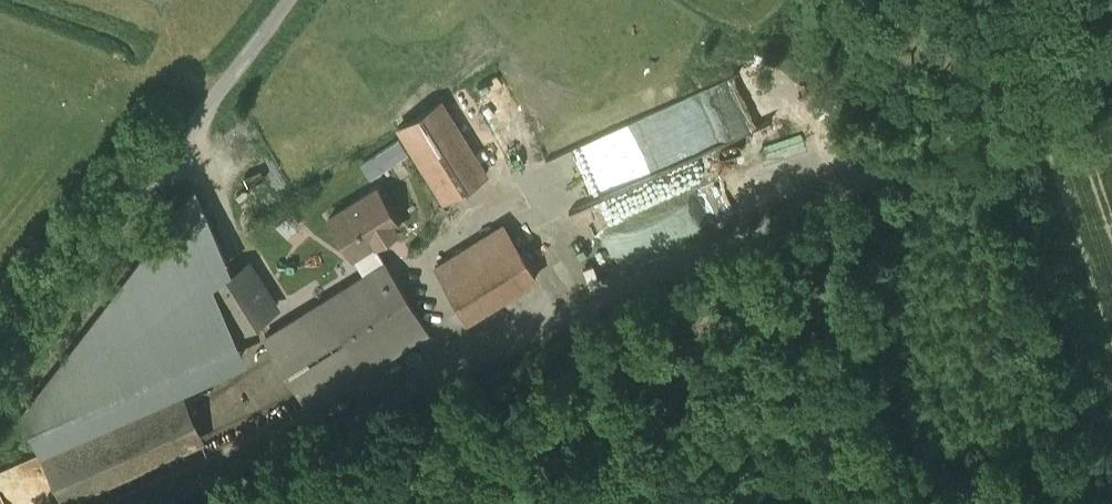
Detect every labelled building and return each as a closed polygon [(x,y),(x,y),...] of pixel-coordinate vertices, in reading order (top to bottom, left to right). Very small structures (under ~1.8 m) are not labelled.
[(702,88),(725,139),(773,117),(750,66),(702,88)] [(441,100),(399,126),(445,199),(486,173),(441,100)] [(377,187),(329,217),(353,255),(354,254),(374,242),(401,225),(377,187)] [(209,288),(233,274),(195,191),(194,191),(26,410),(41,444),(243,353),(233,332),(235,330),(209,288)] [(285,220),(294,232),(309,221),(300,209),(285,220)] [(504,224),(436,265),(468,317),(536,276),(504,224)] [(365,272),(265,335),(309,405),(429,330),(374,242),(354,254),(365,272)] [(233,274),(209,288),(235,330),(276,305),(250,263),(233,274)] [(180,390),(44,450),(65,496),(200,437),(180,390)]
